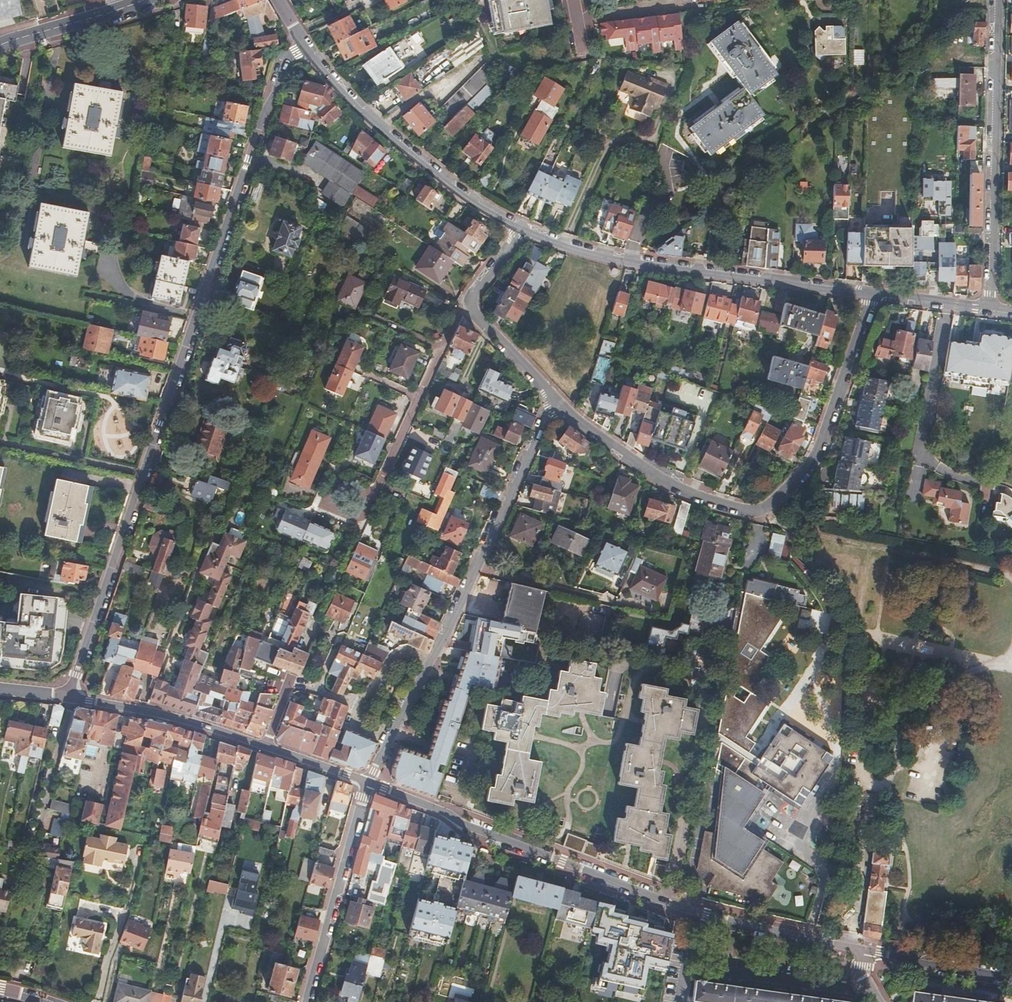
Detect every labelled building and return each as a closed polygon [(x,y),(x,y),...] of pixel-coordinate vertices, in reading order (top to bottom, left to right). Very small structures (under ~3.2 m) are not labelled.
[(1,20),(22,15),(18,0),(0,0),(0,18),(1,20)] [(206,3),(209,3),(208,7),(189,2),(183,31),(202,36),(204,27),(206,28),(207,21),(210,10),(212,0),(207,0),(206,3)] [(237,0),(217,8),(220,16),(240,8),(237,0)] [(262,0),(237,0),(240,8),(262,0)] [(276,17),(267,0),(262,0),(240,8),(244,18),(265,11),(269,19),(276,17)] [(390,10),(406,2),(405,0),(385,0),(390,10)] [(495,30),(502,29),(503,33),(550,25),(545,0),(489,0),(495,30)] [(791,0),(781,0),(781,14),(791,14),(791,0)] [(865,3),(855,3),(856,15),(865,14),(865,3)] [(217,8),(210,10),(207,21),(220,16),(217,8)] [(681,47),(678,14),(634,18),(634,19),(638,45),(651,43),(651,50),(660,50),(659,42),(671,41),(672,48),(681,47)] [(330,33),(335,43),(350,36),(356,33),(351,22),(349,18),(342,21),(328,27),(331,33),(330,33)] [(634,19),(634,18),(600,22),(601,34),(605,33),(606,40),(624,37),(625,46),(628,46),(628,51),(637,50),(636,45),(638,45),(634,19)] [(742,87),(689,127),(710,155),(763,115),(749,95),(776,75),(735,19),(708,40),(742,87)] [(985,23),(972,23),(972,44),(980,44),(980,37),(985,37),(985,23)] [(818,59),(820,61),(824,56),(842,56),(841,27),(823,27),(822,33),(820,33),(816,28),(811,34),(811,46),(808,50),(808,54),(816,62),(818,59)] [(483,46),(476,28),(459,39),(463,46),(469,56),(483,46)] [(256,38),(258,48),(277,44),(274,34),(256,38)] [(387,46),(363,62),(377,82),(405,65),(400,59),(414,49),(405,35),(387,46)] [(350,36),(335,43),(344,60),(359,51),(350,36)] [(463,46),(459,39),(450,45),(454,51),(463,46)] [(437,53),(441,59),(454,51),(450,45),(437,53)] [(255,67),(260,66),(263,66),(259,49),(254,50),(254,52),(240,56),(245,81),(257,78),(255,67)] [(853,50),(852,64),(863,65),(864,50),(853,50)] [(437,53),(419,65),(426,74),(432,69),(430,66),(441,59),(437,53)] [(494,73),(489,60),(440,110),(449,121),(464,106),(474,96),(486,83),(495,74),(494,73)] [(974,67),(958,66),(957,79),(957,85),(957,106),(972,106),(974,67)] [(650,106),(654,108),(662,82),(655,79),(652,78),(649,84),(642,81),(643,78),(624,70),(616,88),(632,95),(627,107),(646,116),(650,106)] [(408,73),(392,83),(406,102),(421,90),(408,73)] [(649,84),(652,78),(645,74),(643,78),(642,81),(649,84)] [(522,136),(538,145),(551,121),(558,109),(553,106),(562,88),(543,78),(533,95),(542,100),(535,112),(522,136)] [(935,79),(912,78),(912,88),(935,88),(935,79)] [(296,108),(308,111),(309,105),(317,107),(323,87),(304,80),(296,108)] [(93,88),(106,90),(107,85),(94,82),(93,88)] [(662,82),(654,108),(662,90),(665,83),(662,82)] [(392,83),(389,85),(402,104),(406,102),(392,83)] [(449,121),(444,127),(453,135),(473,113),(471,111),(492,89),(486,83),(474,96),(464,106),(449,121)] [(122,94),(106,90),(93,88),(72,84),(61,147),(109,155),(122,94)] [(334,95),(324,85),(323,87),(317,107),(321,111),(330,100),(334,95)] [(4,106),(14,107),(17,91),(0,88),(0,127),(4,106)] [(912,95),(866,94),(863,212),(865,212),(867,210),(867,204),(877,204),(878,188),(893,189),(892,212),(896,212),(895,226),(862,226),(862,233),(862,254),(861,264),(909,265),(909,246),(909,229),(912,95)] [(317,117),(320,119),(329,127),(340,114),(330,106),(333,103),(330,100),(321,111),(318,115),(317,117)] [(227,104),(223,122),(244,127),(246,120),(247,115),(248,108),(227,104)] [(293,126),(310,130),(312,123),(308,121),(311,111),(308,111),(296,108),(284,104),(278,122),(293,126)] [(418,104),(403,116),(419,134),(433,122),(430,118),(435,114),(431,110),(427,114),(418,104)] [(159,109),(152,108),(149,122),(156,123),(159,109)] [(316,112),(311,111),(308,121),(312,123),(316,124),(320,119),(317,117),(318,115),(316,112)] [(204,118),(201,133),(227,139),(229,133),(243,136),(244,127),(223,122),(204,118)] [(969,125),(956,124),(956,136),(956,149),(965,149),(965,158),(972,159),(973,139),(969,139),(969,135),(969,125)] [(461,150),(479,163),(493,145),(492,144),(496,139),(492,136),(496,131),(488,125),(484,130),(480,135),(476,132),(461,150)] [(480,127),(476,132),(480,135),(484,130),(480,127)] [(360,130),(352,148),(360,154),(372,139),(360,130)] [(288,161),(294,144),(274,137),(268,154),(288,161)] [(205,156),(226,160),(230,142),(210,138),(205,156)] [(372,139),(360,154),(374,165),(385,150),(372,139)] [(315,143),(303,162),(331,180),(323,193),(340,204),(361,173),(315,143)] [(578,150),(574,159),(584,164),(588,155),(578,150)] [(195,170),(202,171),(222,175),(226,160),(205,156),(203,164),(200,164),(196,163),(195,170)] [(532,180),(526,193),(530,195),(523,208),(531,212),(537,199),(540,192),(545,182),(549,174),(551,169),(541,164),(532,180)] [(977,165),(969,164),(969,175),(977,175),(977,165)] [(493,172),(486,168),(478,181),(485,185),(493,172)] [(222,175),(202,171),(199,181),(196,181),(195,184),(219,189),(222,175)] [(569,173),(567,172),(562,181),(555,197),(553,201),(560,204),(561,201),(569,205),(580,181),(568,176),(569,173)] [(931,185),(930,195),(925,195),(925,204),(930,204),(938,205),(938,219),(947,219),(947,212),(949,212),(950,185),(944,185),(944,173),(931,173),(931,185)] [(540,192),(537,199),(542,201),(551,205),(553,201),(555,197),(562,181),(556,177),(553,176),(549,174),(545,182),(540,192)] [(969,175),(968,225),(979,225),(980,175),(977,175),(969,175)] [(407,178),(400,189),(407,193),(414,182),(407,178)] [(799,192),(808,192),(808,184),(804,184),(805,180),(800,180),(799,192)] [(418,192),(414,198),(431,210),(439,197),(435,194),(438,189),(428,182),(426,185),(420,181),(414,189),(418,192)] [(196,200),(213,203),(216,204),(217,199),(219,189),(195,184),(195,187),(198,189),(196,200)] [(357,185),(351,194),(372,207),(378,198),(357,185)] [(847,186),(832,185),(831,206),(846,207),(847,186)] [(144,190),(136,188),(134,199),(142,200),(144,190)] [(350,204),(354,197),(349,194),(345,200),(350,204)] [(190,222),(200,224),(208,225),(211,213),(213,203),(196,200),(192,199),(190,207),(194,208),(190,222)] [(40,203),(28,265),(77,274),(89,213),(40,203)] [(635,213),(610,204),(607,213),(602,227),(600,231),(610,235),(610,234),(626,240),(635,213)] [(602,227),(607,213),(599,211),(594,225),(602,227)] [(468,227),(464,232),(480,243),(486,235),(483,234),(480,232),(483,227),(472,219),(471,221),(466,218),(463,223),(468,227)] [(190,222),(187,221),(185,228),(182,227),(178,243),(195,247),(200,224),(190,222)] [(452,260),(460,265),(466,256),(463,254),(466,248),(469,249),(474,253),(480,243),(464,232),(453,225),(447,221),(441,230),(443,231),(439,237),(432,247),(452,260)] [(274,246),(273,251),(289,257),(293,247),(296,248),(299,239),(296,238),(300,229),(283,222),(274,246)] [(805,239),(804,260),(820,261),(821,239),(815,239),(816,231),(810,231),(810,223),(794,222),(794,239),(805,239)] [(744,240),(741,264),(774,269),(778,229),(751,227),(748,240),(744,240)] [(433,234),(439,237),(443,231),(441,230),(437,228),(433,234)] [(845,254),(845,264),(861,264),(862,254),(862,233),(846,232),(845,254)] [(982,232),(968,232),(968,241),(981,242),(982,232)] [(655,251),(657,253),(680,256),(682,234),(674,233),(656,246),(655,251)] [(178,243),(176,242),(172,258),(188,262),(191,263),(195,247),(178,243)] [(432,247),(430,245),(415,268),(434,280),(443,265),(447,267),(452,260),(432,247)] [(530,258),(536,261),(543,249),(537,246),(530,258)] [(909,280),(924,281),(924,271),(928,271),(928,262),(914,261),(914,258),(916,258),(916,253),(915,253),(915,246),(909,246),(909,265),(909,280)] [(463,254),(466,256),(471,259),(473,257),(466,253),(469,249),(466,248),(463,254)] [(172,258),(160,256),(150,299),(170,303),(169,306),(172,306),(172,304),(178,305),(188,262),(172,258)] [(937,257),(936,281),(946,281),(946,257),(937,257)] [(967,258),(954,257),(953,265),(953,286),(967,286),(967,265),(967,258)] [(518,291),(522,283),(536,261),(530,258),(527,263),(526,262),(522,269),(520,268),(509,286),(518,291)] [(438,283),(447,267),(443,265),(434,280),(438,283)] [(967,265),(967,286),(967,288),(978,288),(979,265),(967,265)] [(253,309),(263,278),(243,272),(233,303),(253,309)] [(349,275),(339,300),(356,308),(367,283),(349,275)] [(394,276),(384,298),(398,304),(401,299),(417,306),(424,291),(394,276)] [(924,281),(909,280),(908,287),(927,289),(927,281),(924,281)] [(532,289),(522,283),(518,291),(502,318),(500,321),(511,326),(532,289)] [(655,303),(669,307),(670,305),(674,291),(659,287),(647,283),(643,300),(645,302),(652,304),(655,303)] [(502,318),(518,291),(509,286),(493,312),(502,318)] [(212,296),(230,303),(233,294),(215,287),(212,296)] [(703,296),(675,288),(674,291),(670,305),(698,313),(703,296)] [(786,290),(779,289),(775,305),(782,306),(784,301),(786,290)] [(628,295),(617,292),(611,313),(622,316),(622,315),(628,295)] [(731,299),(709,294),(703,316),(725,322),(730,302),(731,299)] [(742,295),(740,305),(736,317),(744,319),(742,325),(751,327),(758,300),(742,295)] [(212,296),(209,306),(227,312),(230,303),(212,296)] [(782,306),(780,316),(776,334),(774,341),(771,354),(806,366),(809,355),(813,344),(822,314),(784,301),(782,306)] [(730,302),(725,322),(734,325),(736,317),(740,305),(730,302)] [(669,307),(655,303),(654,307),(668,311),(669,307)] [(282,306),(277,318),(284,321),(289,308),(282,306)] [(780,316),(761,310),(756,328),(776,334),(780,316)] [(823,310),(822,314),(813,344),(822,347),(824,341),(826,341),(835,314),(823,310)] [(141,338),(163,343),(168,324),(154,321),(155,315),(142,312),(135,336),(141,338)] [(907,320),(905,331),(896,329),(893,341),(878,337),(874,354),(891,358),(891,355),(899,357),(908,359),(911,345),(910,344),(912,333),(911,333),(914,321),(907,320)] [(88,325),(83,350),(106,355),(112,331),(88,325)] [(457,326),(448,345),(452,346),(451,350),(449,353),(461,358),(464,351),(469,354),(477,335),(457,326)] [(776,334),(756,328),(754,335),(774,341),(776,334)] [(131,341),(133,336),(121,333),(120,339),(131,341)] [(948,343),(943,376),(963,378),(962,385),(987,389),(988,382),(1008,385),(1011,360),(1011,356),(1011,338),(980,333),(978,347),(948,343)] [(933,337),(918,334),(912,362),(928,365),(933,337)] [(215,358),(238,366),(246,343),(230,337),(226,349),(219,347),(215,358)] [(347,337),(335,363),(352,371),(364,344),(347,337)] [(165,349),(167,344),(163,343),(141,338),(139,345),(142,346),(140,354),(163,360),(165,349)] [(599,355),(612,357),(613,343),(601,341),(599,355)] [(400,344),(389,370),(406,377),(418,352),(400,344)] [(448,345),(447,348),(442,358),(446,361),(444,365),(455,370),(457,365),(462,367),(469,354),(464,351),(461,358),(449,353),(451,350),(452,346),(448,345)] [(632,352),(629,359),(630,359),(644,364),(647,357),(632,352)] [(771,354),(765,377),(799,388),(802,379),(803,375),(806,366),(771,354)] [(809,355),(806,366),(803,375),(819,381),(824,366),(819,364),(820,359),(809,355)] [(605,358),(597,356),(590,380),(598,382),(605,358)] [(215,358),(212,357),(204,378),(216,382),(219,376),(232,382),(238,366),(215,358)] [(446,361),(442,358),(437,369),(457,379),(462,367),(457,365),(455,370),(444,365),(446,361)] [(630,359),(629,364),(642,368),(643,369),(644,364),(630,359)] [(352,371),(335,363),(325,387),(341,394),(352,371)] [(686,382),(689,368),(672,363),(669,373),(671,374),(670,377),(686,382)] [(642,368),(629,364),(627,369),(641,373),(642,368)] [(500,374),(487,368),(479,387),(506,400),(513,387),(497,380),(500,374)] [(694,369),(689,368),(686,382),(690,383),(694,369)] [(122,395),(144,400),(150,377),(128,371),(122,395)] [(864,388),(861,388),(857,413),(859,413),(858,419),(857,425),(881,430),(885,406),(887,406),(892,379),(867,374),(865,383),(864,388)] [(803,375),(802,379),(818,384),(819,381),(803,375)] [(802,379),(799,388),(798,393),(815,398),(819,384),(818,384),(802,379)] [(96,389),(111,393),(113,387),(97,383),(96,389)] [(635,391),(621,386),(615,404),(630,409),(635,391)] [(635,391),(630,409),(644,413),(646,408),(652,389),(644,386),(642,393),(635,391)] [(463,421),(472,401),(442,388),(437,397),(434,395),(429,405),(463,421)] [(34,436),(33,437),(67,445),(69,438),(72,439),(73,432),(78,412),(79,404),(77,404),(78,397),(44,390),(43,396),(42,401),(45,402),(43,408),(39,407),(38,408),(36,418),(36,419),(41,420),(39,426),(36,425),(34,436)] [(614,396),(600,392),(594,414),(604,416),(601,425),(607,429),(611,418),(608,417),(614,396)] [(798,393),(790,416),(801,420),(805,408),(809,409),(812,407),(815,398),(798,393)] [(658,412),(653,426),(650,435),(684,447),(695,413),(661,400),(658,412)] [(463,421),(460,427),(477,435),(489,409),(472,401),(463,421)] [(526,409),(517,404),(515,408),(524,413),(526,409)] [(759,405),(755,404),(752,410),(761,414),(766,417),(770,409),(759,405)] [(366,429),(384,437),(394,413),(376,405),(366,429)] [(515,408),(511,418),(530,427),(534,417),(524,413),(515,408)] [(644,413),(641,422),(653,426),(658,412),(646,408),(644,413)] [(761,414),(752,410),(739,437),(745,440),(749,433),(752,434),(761,414)] [(78,412),(73,432),(76,432),(76,431),(78,431),(81,414),(80,414),(80,412),(78,412)] [(204,416),(198,433),(201,434),(198,441),(196,440),(193,449),(215,457),(226,424),(204,416)] [(501,416),(493,434),(513,443),(521,426),(511,421),(501,416)] [(35,417),(31,436),(34,436),(36,425),(39,426),(41,420),(36,419),(36,418),(35,417)] [(450,421),(446,440),(454,443),(459,424),(450,421)] [(640,426),(635,440),(646,444),(650,435),(653,426),(641,422),(640,426)] [(763,423),(753,443),(769,450),(777,435),(779,431),(763,423)] [(791,423),(783,438),(796,445),(800,439),(796,437),(801,428),(791,423)] [(632,424),(627,442),(633,446),(635,440),(640,426),(632,424)] [(366,429),(359,426),(354,438),(360,441),(355,453),(362,456),(372,462),(384,437),(366,429)] [(574,451),(583,438),(568,427),(558,441),(574,451)] [(314,430),(304,456),(320,463),(331,437),(314,430)] [(835,471),(834,476),(832,486),(859,487),(860,480),(862,481),(863,480),(865,479),(865,478),(866,477),(865,475),(865,474),(863,473),(862,472),(863,466),(865,466),(867,457),(868,457),(870,457),(871,456),(872,455),(872,453),(872,452),(871,450),(870,449),(868,449),(870,441),(845,436),(843,444),(842,449),(839,448),(836,461),(834,460),(832,470),(835,471)] [(479,437),(466,465),(485,473),(498,445),(479,437)] [(796,445),(783,438),(775,452),(785,457),(788,452),(791,454),(796,445)] [(701,465),(721,474),(732,450),(711,440),(701,465)] [(412,445),(404,464),(401,472),(419,480),(431,453),(412,445)] [(536,454),(547,458),(561,462),(563,456),(552,452),(553,450),(540,445),(536,454)] [(767,452),(762,462),(768,465),(773,455),(767,452)] [(320,463),(304,456),(293,481),(310,488),(320,463)] [(538,485),(561,491),(563,482),(561,482),(562,479),(559,478),(560,472),(563,473),(566,464),(561,462),(547,458),(543,470),(546,470),(544,476),(541,475),(538,485)] [(445,467),(433,492),(438,495),(442,496),(434,514),(430,512),(421,508),(415,521),(436,530),(455,490),(448,487),(451,481),(449,481),(453,471),(445,467)] [(228,493),(231,483),(199,472),(191,496),(211,504),(216,488),(228,493)] [(926,476),(924,491),(935,493),(938,494),(938,498),(945,499),(944,503),(950,504),(951,506),(949,518),(966,521),(970,500),(960,498),(962,488),(940,484),(941,478),(926,476)] [(55,479),(44,535),(75,542),(87,486),(55,479)] [(617,479),(607,504),(606,508),(616,511),(618,507),(629,511),(636,488),(630,486),(628,483),(617,479)] [(531,509),(551,514),(554,503),(561,505),(565,492),(561,491),(538,485),(532,483),(529,496),(534,497),(531,509)] [(496,501),(499,494),(495,492),(496,491),(486,486),(485,487),(482,486),(479,493),(496,501)] [(809,496),(810,496),(812,495),(813,495),(814,493),(815,492),(815,490),(814,489),(813,488),(812,487),(810,486),(809,487),(807,487),(806,488),(806,490),(805,491),(806,493),(806,494),(807,495),(809,496)] [(877,489),(876,490),(875,491),(875,493),(875,494),(875,496),(876,497),(878,498),(880,498),(881,498),(883,496),(884,494),(884,493),(884,491),(883,490),(882,489),(880,488),(879,488),(877,489)] [(831,509),(864,511),(865,494),(832,492),(831,509)] [(938,494),(935,493),(933,500),(944,503),(945,499),(938,498),(938,494)] [(1011,525),(1011,500),(1011,499),(1000,494),(1000,504),(995,504),(994,511),(993,513),(992,517),(1001,518),(1001,522),(1003,522),(1007,519),(1011,525)] [(442,496),(438,495),(430,512),(434,514),(442,496)] [(649,499),(644,515),(669,522),(673,505),(649,499)] [(690,503),(681,499),(673,531),(681,534),(690,503)] [(145,500),(142,507),(154,511),(157,504),(145,500)] [(627,515),(629,511),(618,507),(616,511),(627,515)] [(272,517),(278,520),(282,512),(275,510),(272,517)] [(299,541),(307,523),(282,512),(278,520),(274,531),(299,541)] [(520,514),(509,535),(529,545),(540,525),(520,514)] [(450,516),(443,533),(442,533),(440,537),(456,544),(458,540),(459,540),(467,523),(450,516)] [(707,521),(702,540),(703,540),(710,542),(727,547),(729,538),(726,537),(729,528),(707,521)] [(331,533),(307,523),(299,541),(323,551),(331,533)] [(557,525),(550,541),(579,554),(586,538),(557,525)] [(156,562),(152,573),(162,577),(167,563),(178,533),(170,530),(168,533),(161,530),(155,535),(151,547),(156,562)] [(160,703),(193,711),(201,691),(197,689),(203,672),(205,666),(211,652),(202,649),(211,626),(206,624),(211,611),(216,613),(229,581),(219,577),(226,558),(236,562),(242,545),(221,537),(216,550),(215,550),(212,555),(207,553),(197,577),(214,584),(204,606),(196,603),(190,617),(197,619),(195,623),(192,630),(184,647),(188,648),(183,660),(173,688),(167,686),(168,684),(155,680),(148,700),(160,703)] [(780,561),(785,540),(774,537),(768,558),(780,561)] [(710,542),(703,540),(701,548),(708,551),(710,542)] [(605,541),(595,562),(615,572),(626,551),(605,541)] [(708,551),(701,548),(698,559),(722,566),(727,547),(710,542),(708,551)] [(461,552),(444,544),(438,557),(432,554),(428,563),(451,573),(461,552)] [(356,550),(346,571),(362,578),(372,557),(356,550)] [(406,554),(402,561),(457,586),(461,578),(451,573),(428,563),(406,554)] [(526,554),(520,566),(527,569),(533,558),(526,554)] [(124,560),(134,564),(136,559),(126,555),(124,560)] [(635,555),(629,567),(635,570),(638,563),(641,557),(635,555)] [(64,561),(53,559),(51,573),(49,573),(47,579),(67,583),(68,579),(76,581),(77,577),(82,579),(86,565),(64,561)] [(722,566),(698,559),(694,573),(718,580),(722,566)] [(143,569),(134,564),(124,560),(122,568),(141,576),(143,569)] [(666,575),(638,563),(635,570),(628,585),(654,598),(666,575)] [(427,578),(425,584),(439,590),(441,584),(427,578)] [(752,579),(749,591),(767,596),(771,597),(778,599),(794,603),(803,605),(806,594),(798,592),(799,589),(757,578),(757,580),(752,579)] [(430,591),(404,579),(395,602),(408,608),(420,613),(430,591)] [(509,581),(507,592),(524,596),(542,600),(544,589),(509,581)] [(738,608),(735,624),(768,632),(779,614),(765,605),(771,597),(767,596),(749,591),(742,589),(738,608)] [(507,592),(504,607),(506,599),(522,603),(524,596),(507,592)] [(47,669),(60,662),(63,650),(69,599),(22,594),(17,625),(0,623),(0,664),(47,669)] [(348,612),(352,601),(336,594),(327,614),(343,621),(348,612)] [(515,623),(514,625),(535,630),(542,600),(524,596),(522,603),(506,599),(504,607),(503,612),(506,613),(505,616),(516,618),(515,623)] [(302,603),(296,601),(293,608),(286,626),(300,632),(308,614),(300,610),(302,603)] [(725,621),(735,624),(738,608),(731,607),(730,615),(725,621)] [(432,640),(440,622),(420,613),(408,608),(399,626),(432,640)] [(503,612),(501,620),(515,623),(516,618),(505,616),(506,613),(503,612)] [(602,613),(594,612),(588,641),(594,642),(602,613)] [(724,624),(722,631),(733,634),(735,624),(725,621),(712,618),(686,612),(683,623),(682,627),(687,629),(688,623),(692,624),(694,616),(724,624)] [(471,650),(491,654),(498,620),(491,618),(478,615),(477,623),(471,650)] [(681,631),(683,632),(699,636),(702,626),(722,631),(724,624),(694,616),(692,624),(688,623),(687,629),(682,627),(681,631)] [(501,620),(494,654),(500,655),(508,657),(514,625),(515,623),(501,620)] [(350,621),(345,633),(360,640),(365,628),(350,621)] [(682,627),(683,623),(675,621),(674,624),(665,629),(646,625),(642,642),(657,646),(660,634),(671,637),(672,630),(681,631),(682,627)] [(112,663),(117,648),(124,626),(110,622),(99,659),(110,662),(112,663)] [(432,640),(399,626),(393,623),(396,634),(408,640),(406,644),(427,653),(432,640)] [(735,624),(733,634),(738,635),(762,641),(768,632),(735,624)] [(286,626),(284,631),(298,638),(300,632),(286,626)] [(245,628),(243,633),(249,636),(244,650),(240,665),(244,667),(247,668),(252,657),(256,659),(261,640),(253,637),(254,632),(245,628)] [(264,642),(261,640),(256,659),(259,660),(270,664),(278,646),(282,634),(270,629),(264,642)] [(282,634),(278,646),(292,652),(293,648),(298,638),(284,631),(282,634)] [(762,641),(738,635),(715,747),(719,750),(715,774),(724,775),(723,781),(718,832),(705,830),(698,869),(711,871),(712,870),(716,873),(708,887),(710,888),(769,901),(779,885),(772,880),(784,861),(763,847),(767,841),(743,826),(749,816),(765,792),(753,785),(759,776),(800,803),(832,753),(781,720),(758,757),(748,750),(753,740),(745,735),(767,701),(752,691),(774,657),(758,647),(762,641)] [(139,642),(135,653),(130,667),(133,668),(130,677),(139,680),(141,672),(156,677),(165,649),(139,642)] [(388,654),(367,644),(362,655),(382,664),(388,655),(388,654)] [(244,650),(232,645),(227,655),(223,667),(238,672),(240,665),(244,650)] [(327,673),(335,677),(342,664),(350,667),(350,666),(353,667),(359,654),(340,645),(327,673)] [(278,646),(270,664),(298,675),(307,654),(293,648),(292,652),(278,646)] [(135,653),(117,648),(112,663),(118,665),(119,663),(122,664),(130,667),(135,653)] [(471,650),(467,649),(465,655),(461,667),(459,674),(456,681),(455,685),(452,685),(448,699),(445,698),(433,734),(435,735),(428,755),(420,752),(400,746),(399,749),(393,765),(392,776),(395,782),(435,797),(470,683),(493,688),(500,655),(494,654),(491,654),(471,650)] [(382,664),(362,655),(359,654),(353,667),(358,669),(357,671),(373,678),(382,664)] [(247,668),(255,671),(259,660),(256,659),(252,657),(247,668)] [(547,688),(545,697),(583,704),(581,711),(599,714),(603,691),(596,690),(599,678),(591,676),(594,662),(568,658),(566,671),(558,670),(554,689),(547,688)] [(130,667),(122,664),(119,673),(115,672),(107,695),(123,698),(130,677),(133,668),(130,667)] [(335,677),(331,688),(330,691),(341,694),(342,692),(349,675),(347,674),(350,667),(342,664),(335,677)] [(358,669),(353,667),(350,666),(350,667),(347,674),(349,675),(354,677),(357,671),(358,669)] [(223,667),(220,679),(219,682),(226,685),(233,688),(235,682),(238,672),(223,667)] [(247,668),(244,667),(241,674),(253,678),(255,671),(247,668)] [(201,691),(193,711),(192,714),(216,721),(221,709),(219,708),(210,705),(214,695),(221,698),(226,685),(219,682),(220,679),(203,672),(197,689),(201,691)] [(139,680),(130,677),(123,698),(132,700),(133,699),(139,680)] [(146,682),(139,680),(133,699),(140,700),(146,682)] [(221,709),(216,721),(231,726),(235,715),(240,692),(237,690),(240,683),(235,682),(233,688),(226,685),(221,698),(223,699),(219,708),(221,709),(224,699),(228,700),(224,710),(221,709)] [(643,715),(695,725),(698,707),(684,705),(686,696),(666,692),(667,687),(642,682),(639,696),(642,697),(640,710),(644,710),(643,715)] [(240,692),(235,715),(250,720),(255,704),(247,702),(249,692),(240,692)] [(255,704),(250,720),(265,725),(272,708),(266,706),(271,694),(262,693),(259,692),(255,704)] [(520,701),(512,700),(500,740),(505,741),(499,774),(494,773),(493,776),(505,780),(506,774),(516,777),(515,782),(522,784),(526,790),(523,799),(521,800),(531,802),(540,761),(525,759),(531,725),(536,726),(538,714),(555,717),(557,712),(570,714),(571,709),(581,711),(583,704),(545,697),(545,699),(521,694),(520,701)] [(339,702),(324,697),(318,713),(325,716),(322,725),(338,729),(341,721),(346,705),(339,702)] [(500,740),(512,700),(499,697),(498,706),(489,704),(482,728),(493,731),(491,738),(500,740)] [(292,726),(302,729),(318,735),(322,725),(325,716),(318,713),(314,723),(305,722),(306,719),(298,715),(301,706),(290,701),(282,723),(292,726)] [(482,728),(489,704),(484,703),(479,728),(482,728)] [(56,706),(50,705),(46,725),(55,727),(61,710),(56,706)] [(78,708),(72,712),(60,757),(79,762),(80,756),(91,711),(78,708)] [(104,714),(91,711),(80,756),(88,758),(90,758),(93,743),(97,744),(104,714)] [(117,716),(104,714),(97,744),(105,746),(110,747),(117,716)] [(235,715),(231,726),(246,731),(250,720),(235,715)] [(693,733),(695,725),(643,715),(637,744),(635,744),(626,784),(636,787),(633,805),(625,804),(622,818),(619,817),(614,840),(639,845),(638,849),(651,852),(651,856),(665,859),(670,833),(663,831),(667,812),(659,810),(665,784),(660,782),(663,769),(658,768),(665,736),(677,738),(679,730),(693,733)] [(143,722),(129,719),(121,753),(135,757),(138,746),(140,736),(143,722)] [(135,757),(132,772),(140,774),(143,758),(152,760),(149,775),(154,776),(157,763),(166,725),(156,722),(144,720),(143,722),(140,736),(149,738),(147,748),(138,746),(135,757)] [(250,720),(246,731),(261,736),(265,725),(250,720)] [(6,722),(3,734),(17,737),(12,759),(19,760),(16,774),(21,775),(26,754),(27,746),(32,728),(6,722)] [(278,741),(299,749),(302,739),(299,738),(302,729),(292,726),(282,723),(276,737),(278,741)] [(182,729),(166,725),(157,763),(171,766),(174,753),(176,748),(182,729)] [(322,725),(318,735),(334,740),(338,729),(322,725)] [(45,731),(32,728),(27,746),(33,748),(40,749),(43,737),(44,731),(45,731)] [(332,748),(328,759),(349,766),(349,765),(356,764),(362,751),(366,753),(372,739),(368,738),(357,733),(345,728),(344,730),(339,743),(342,744),(340,751),(332,748)] [(192,732),(182,729),(176,748),(187,751),(192,732)] [(302,739),(299,749),(328,759),(332,748),(334,740),(318,735),(302,729),(299,738),(302,739)] [(203,735),(192,732),(187,751),(186,755),(181,780),(193,783),(195,774),(198,761),(191,760),(193,755),(199,756),(203,737),(203,735)] [(149,738),(140,736),(138,746),(147,748),(149,738)] [(376,741),(372,739),(366,753),(370,755),(376,741)] [(236,747),(217,741),(213,760),(219,761),(217,769),(234,773),(235,770),(236,747)] [(626,784),(635,744),(624,742),(617,783),(626,784)] [(236,746),(236,747),(235,770),(244,772),(247,760),(250,750),(236,746)] [(362,751),(356,764),(363,763),(366,753),(362,751)] [(85,794),(79,820),(96,824),(99,811),(108,813),(105,826),(119,830),(132,772),(135,757),(121,753),(110,801),(102,799),(102,798),(85,794)] [(174,753),(171,766),(168,779),(180,782),(181,780),(186,755),(174,753)] [(274,758),(257,753),(252,773),(269,778),(270,773),(274,758)] [(356,764),(354,768),(356,768),(366,766),(370,755),(366,753),(363,763),(356,764)] [(80,756),(79,762),(79,763),(86,765),(88,758),(80,756)] [(294,764),(274,758),(270,773),(272,774),(270,791),(276,792),(277,789),(287,792),(293,767),(294,764)] [(198,761),(195,774),(209,777),(212,765),(198,761)] [(287,792),(285,802),(295,804),(294,809),(290,808),(284,835),(292,837),(297,815),(303,790),(296,789),(301,769),(293,767),(287,792)] [(307,772),(303,790),(297,815),(311,818),(322,777),(307,772)] [(491,786),(487,785),(485,799),(494,801),(496,796),(511,800),(511,798),(521,800),(523,799),(526,790),(522,784),(515,782),(516,777),(506,774),(505,780),(493,776),(491,786)] [(253,792),(264,796),(268,782),(251,778),(248,792),(242,819),(246,820),(253,792)] [(213,787),(230,791),(231,784),(214,780),(213,787)] [(349,787),(335,781),(330,801),(334,802),(333,806),(342,809),(344,804),(345,804),(350,788),(349,787)] [(187,812),(186,819),(185,820),(198,823),(203,803),(206,788),(198,786),(192,813),(187,812)] [(237,841),(240,828),(240,826),(242,819),(248,792),(241,791),(236,812),(238,813),(232,840),(237,841)] [(169,804),(175,805),(178,794),(172,793),(169,804)] [(373,795),(352,870),(370,875),(371,869),(363,866),(366,858),(379,862),(377,871),(391,874),(395,861),(382,857),(382,854),(380,854),(384,839),(384,838),(386,830),(394,803),(373,795)] [(496,796),(494,801),(509,804),(511,800),(496,796)] [(210,798),(208,805),(225,809),(227,802),(210,798)] [(48,799),(45,809),(67,814),(69,805),(48,799)] [(410,809),(394,803),(386,830),(384,838),(387,839),(387,837),(398,840),(397,842),(400,843),(406,821),(410,809)] [(204,824),(198,823),(195,838),(217,843),(220,831),(225,809),(208,805),(204,824)] [(225,809),(220,831),(227,833),(232,810),(225,809)] [(263,809),(260,820),(269,822),(271,812),(263,809)] [(49,834),(61,837),(65,822),(52,819),(49,834)] [(240,826),(256,830),(258,823),(246,820),(242,819),(240,826)] [(406,821),(400,843),(399,846),(405,848),(400,863),(409,866),(420,825),(406,821)] [(162,825),(159,838),(171,840),(174,828),(162,825)] [(420,825),(409,866),(417,868),(422,852),(427,854),(432,834),(433,829),(420,825)] [(427,900),(415,897),(405,935),(425,940),(444,945),(454,908),(461,880),(471,844),(461,841),(458,840),(459,839),(452,837),(445,835),(445,837),(432,834),(427,854),(423,866),(429,867),(428,871),(431,872),(438,874),(437,878),(431,900),(427,899),(427,900)] [(566,834),(563,846),(587,854),(591,842),(566,834)] [(104,842),(106,837),(96,836),(95,841),(82,839),(79,858),(81,859),(81,862),(80,866),(81,866),(88,867),(94,867),(98,868),(99,861),(111,863),(121,864),(124,847),(104,842)] [(111,843),(112,838),(106,837),(104,842),(124,847),(125,845),(111,843)] [(5,850),(17,853),(18,850),(19,846),(6,843),(5,850)] [(37,846),(36,854),(56,859),(58,851),(37,846)] [(336,853),(317,848),(316,854),(335,859),(336,853)] [(194,854),(170,849),(165,875),(179,878),(180,873),(190,874),(194,854)] [(892,852),(873,849),(862,932),(861,935),(880,937),(892,852)] [(70,862),(56,859),(45,906),(59,910),(62,896),(70,862)] [(240,894),(233,892),(230,907),(243,910),(242,913),(251,916),(257,893),(255,893),(262,865),(245,860),(238,888),(242,889),(240,894)] [(313,864),(313,863),(303,860),(298,880),(308,882),(313,864)] [(313,864),(308,882),(308,883),(327,888),(332,869),(313,864)] [(220,876),(228,878),(230,869),(222,867),(220,876)] [(711,871),(698,869),(698,870),(698,871),(698,872),(698,873),(698,875),(699,876),(699,878),(700,879),(700,880),(701,881),(702,882),(703,883),(704,884),(704,885),(705,885),(706,886),(707,886),(707,887),(708,887),(716,873),(712,870),(711,871)] [(515,877),(511,893),(510,896),(556,909),(561,891),(515,877)] [(372,887),(386,891),(388,884),(375,880),(372,887)] [(511,893),(461,880),(454,908),(459,909),(464,917),(466,918),(474,913),(484,916),(488,924),(492,925),(500,920),(503,921),(510,896),(511,893)] [(213,887),(207,885),(202,903),(202,904),(208,906),(208,904),(213,887)] [(225,890),(213,887),(208,904),(221,908),(226,890),(225,890)] [(4,910),(9,890),(0,888),(0,910),(0,909),(4,910)] [(561,891),(556,909),(553,920),(565,923),(579,927),(590,930),(596,903),(577,898),(578,894),(561,890),(561,891)] [(361,904),(363,896),(355,894),(353,902),(349,901),(343,920),(366,927),(372,907),(361,904)] [(615,908),(596,903),(590,930),(589,933),(591,933),(593,934),(594,934),(596,933),(597,933),(599,932),(600,931),(601,930),(601,931),(602,933),(603,935),(604,937),(606,939),(607,940),(609,941),(613,924),(611,924),(615,908)] [(635,919),(618,915),(612,944),(629,947),(635,919)] [(299,916),(293,936),(312,941),(318,922),(299,916)] [(644,938),(641,952),(648,950),(648,949),(655,948),(657,949),(658,941),(660,932),(662,925),(655,923),(656,919),(648,918),(644,938)] [(101,931),(74,921),(68,937),(77,940),(80,947),(77,954),(91,959),(101,931)] [(139,928),(124,922),(116,942),(124,946),(130,948),(129,950),(139,954),(147,933),(138,930),(139,928)] [(579,927),(565,923),(563,929),(578,933),(579,927)] [(657,949),(657,950),(670,953),(674,935),(660,932),(658,941),(657,949)] [(267,942),(265,949),(282,953),(284,946),(267,942)] [(352,958),(361,960),(363,951),(354,949),(352,958)] [(361,960),(352,958),(350,957),(340,994),(345,995),(344,1001),(355,1001),(366,961),(361,960)] [(44,970),(45,966),(31,963),(28,977),(42,980),(44,970)] [(271,964),(264,990),(286,996),(293,970),(271,964)] [(178,1001),(198,1001),(199,998),(198,997),(203,976),(189,973),(187,979),(184,979),(178,1001)] [(717,982),(697,979),(694,999),(716,1001),(848,1001),(828,998),(821,997),(799,994),(792,993),(753,987),(746,986),(724,983),(717,982)] [(573,1001),(594,1001),(597,988),(577,983),(573,1001)] [(147,995),(147,992),(116,985),(112,1001),(145,1001),(147,995)] [(599,1001),(608,1001),(610,991),(602,989),(599,1001)] [(977,1001),(940,996),(941,990),(933,989),(932,995),(914,992),(912,1001),(985,1001),(986,996),(978,995),(977,1001)]
